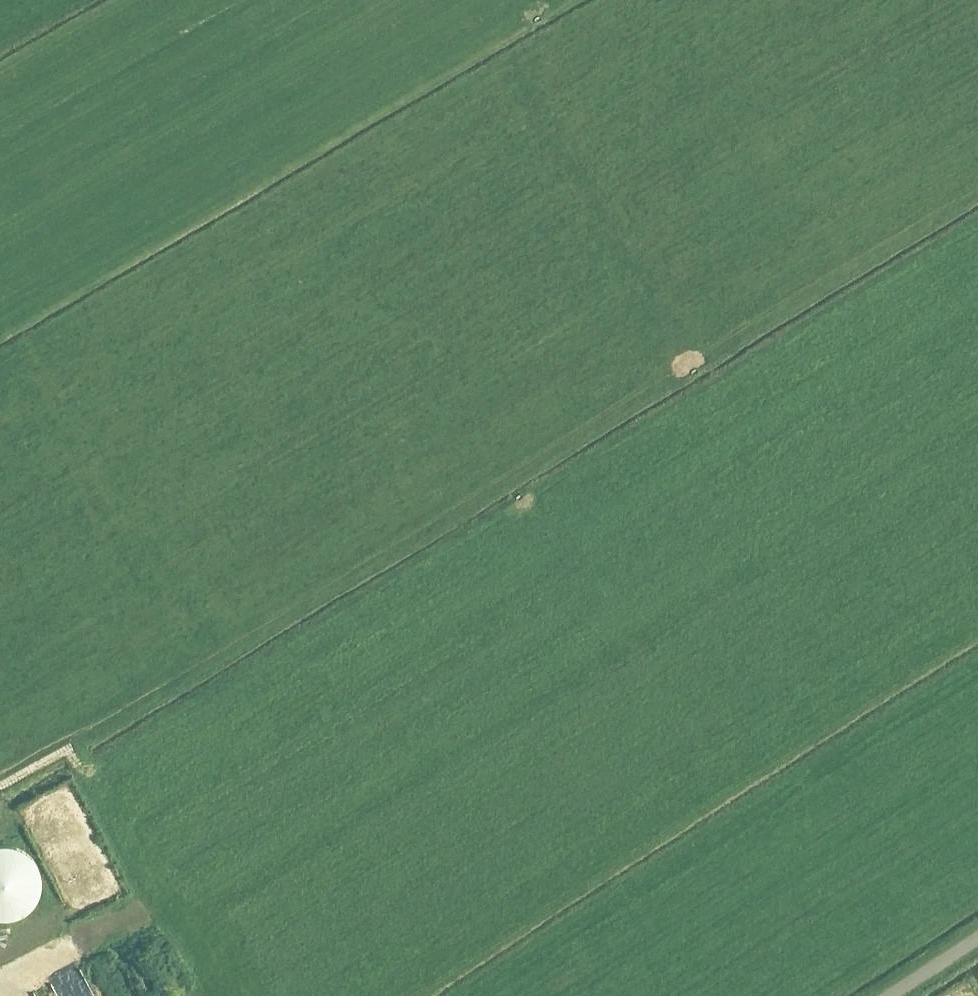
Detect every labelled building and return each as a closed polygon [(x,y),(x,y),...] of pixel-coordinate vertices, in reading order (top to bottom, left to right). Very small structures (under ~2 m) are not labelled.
[(1,921),(2,921),(3,921),(4,921),(5,921),(6,920),(7,920),(8,920),(10,920),(11,920),(12,920),(13,919),(14,919),(15,919),(16,918),(17,918),(18,917),(19,917),(20,917),(21,916),(22,915),(23,915),(23,914),(24,914),(25,913),(26,912),(27,912),(28,911),(29,910),(29,909),(30,909),(31,908),(31,907),(32,906),(33,905),(33,904),(34,903),(35,903),(35,902),(36,901),(36,900),(37,899),(37,898),(37,897),(38,896),(38,895),(38,894),(39,892),(39,891),(39,890),(39,889),(39,888),(40,887),(40,886),(40,885),(40,884),(40,883),(40,882),(40,881),(39,879),(39,878),(39,877),(39,876),(39,875),(38,874),(38,873),(38,872),(37,871),(37,870),(37,869),(36,868),(36,867),(35,866),(35,865),(34,864),(34,863),(33,862),(32,862),(32,861),(31,860),(30,859),(30,858),(29,857),(28,857),(27,856),(26,855),(25,854),(24,853),(23,853),(22,852),(21,852),(20,851),(19,851),(18,850),(17,850),(16,849),(15,849),(14,849),(13,848),(12,848),(11,848),(10,847),(9,847),(8,847),(7,847),(6,847),(5,847),(4,847),(3,847),(2,847),(1,847),(0,847),(0,921),(1,921)]
